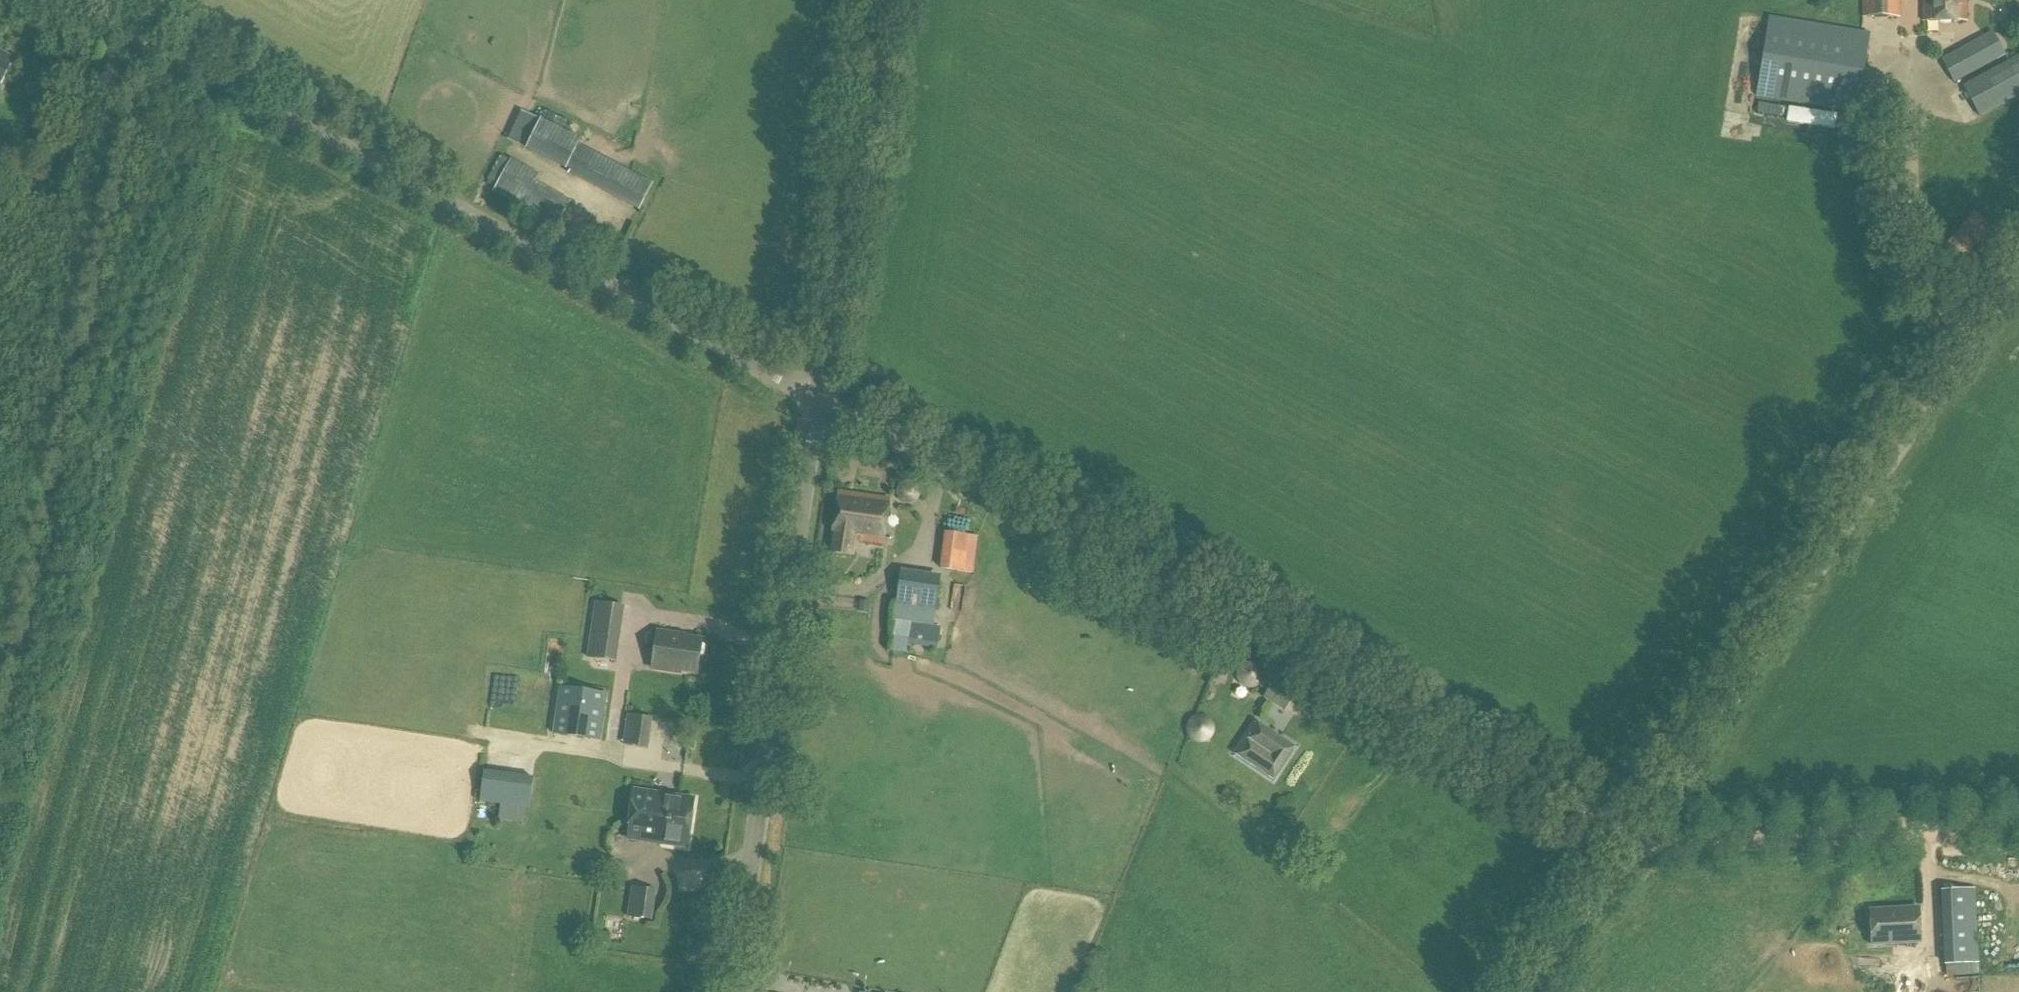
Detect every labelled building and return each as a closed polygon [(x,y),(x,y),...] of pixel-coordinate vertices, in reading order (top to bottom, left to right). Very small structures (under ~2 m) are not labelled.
[(1899,18),(1899,0),(1861,0),(1861,18),(1899,18)] [(1923,20),(1968,20),(1967,0),(1923,0),(1923,20)] [(1858,113),(1871,33),(1768,17),(1756,96),(1858,113)] [(1954,82),(2004,55),(1992,34),(1943,60),(1954,82)] [(15,58),(0,50),(0,87),(15,58)] [(2018,96),(2018,55),(1962,86),(1980,117),(2018,96)] [(527,115),(514,143),(526,149),(570,170),(568,174),(639,211),(653,184),(578,145),(581,138),(541,118),(540,121),(527,115)] [(556,228),(570,202),(534,182),(538,175),(511,160),(493,193),(556,228)] [(1961,262),(1991,227),(1974,212),(1944,247),(1961,262)] [(884,545),(890,498),(839,491),(831,552),(855,555),(857,541),(884,545)] [(969,535),(945,532),(940,569),(964,572),(969,535)] [(933,625),(940,577),(901,572),(894,619),(933,625)] [(869,614),(871,602),(860,601),(858,612),(869,614)] [(613,663),(621,607),(596,603),(588,659),(613,663)] [(936,648),(939,628),(911,624),(909,644),(936,648)] [(697,673),(700,656),(704,655),(705,646),(702,643),(702,640),(673,636),(673,634),(657,632),(652,668),(681,673),(681,671),(697,673)] [(1284,711),(1293,695),(1273,682),(1263,698),(1284,711)] [(600,740),(607,694),(562,687),(555,733),(600,740)] [(647,749),(651,718),(627,715),(623,746),(647,749)] [(1274,779),(1295,747),(1255,720),(1234,753),(1274,779)] [(1202,726),(1203,743),(1213,742),(1212,726),(1202,726)] [(530,809),(534,776),(483,770),(480,802),(530,809)] [(631,814),(691,822),(694,799),(634,790),(631,814)] [(1502,797),(1491,791),(1490,792),(1483,804),(1495,811),(1502,797)] [(687,848),(691,822),(631,814),(627,840),(687,848)] [(652,921),(656,891),(631,887),(627,917),(652,921)] [(1976,974),(1975,963),(1977,963),(1974,889),(1942,891),(1946,965),(1952,965),(1953,975),(1976,974)] [(1872,945),(1921,942),(1919,907),(1870,910),(1872,945)]
